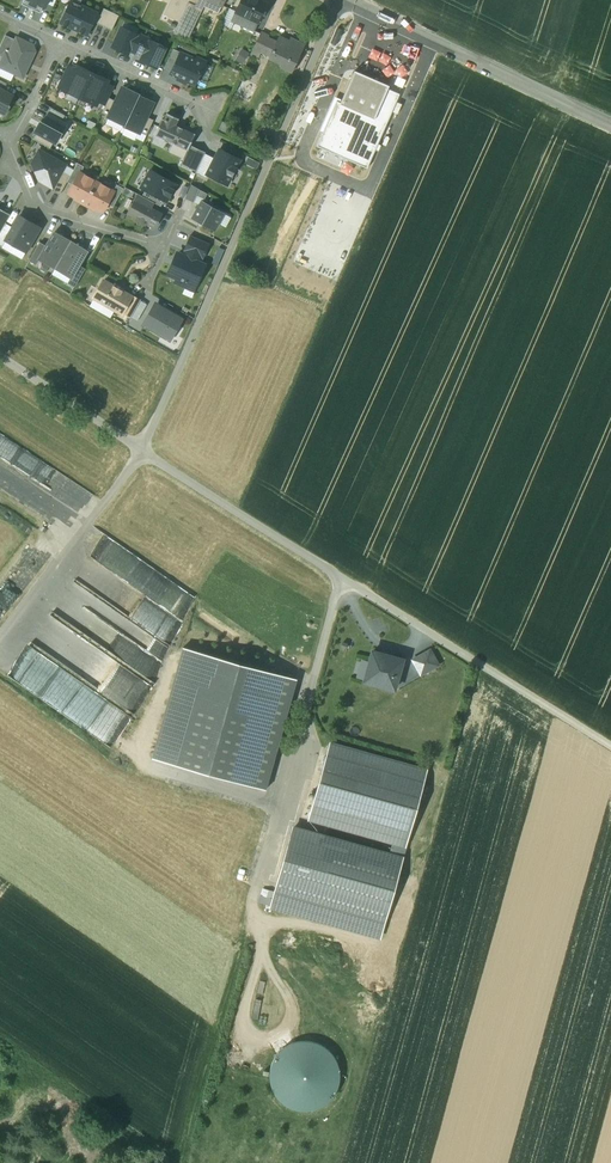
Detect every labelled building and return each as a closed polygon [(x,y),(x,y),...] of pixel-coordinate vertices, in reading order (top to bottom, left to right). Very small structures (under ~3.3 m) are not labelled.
[(48,0),(24,0),(22,5),(40,13),(43,6),(45,7),(47,3),(48,0)] [(163,15),(178,22),(189,0),(170,0),(163,15)] [(178,22),(173,33),(188,40),(207,0),(189,0),(178,22)] [(261,0),(241,0),(235,12),(258,22),(267,3),(261,0)] [(97,13),(71,1),(61,23),(87,34),(93,21),(97,13)] [(97,13),(93,21),(112,30),(119,15),(104,9),(101,15),(97,13)] [(128,54),(129,52),(137,36),(136,35),(121,28),(112,47),(128,54)] [(129,52),(136,55),(145,35),(138,32),(136,35),(137,36),(129,52)] [(261,32),(251,55),(258,58),(261,52),(267,38),(269,36),(261,32)] [(16,40),(6,35),(0,47),(0,56),(4,57),(6,53),(9,54),(16,40)] [(152,38),(145,35),(136,55),(142,58),(150,42),(152,38)] [(303,48),(279,37),(276,43),(270,56),(270,57),(284,63),(282,68),(292,72),(303,48)] [(23,77),(35,52),(33,45),(17,38),(16,40),(9,54),(6,53),(4,57),(0,66),(0,67),(23,77)] [(276,43),(267,38),(261,52),(270,56),(276,43)] [(165,49),(150,42),(142,58),(141,60),(156,67),(165,49)] [(292,72),(291,73),(300,77),(312,52),(303,48),(292,72)] [(171,71),(181,53),(173,49),(164,68),(171,71)] [(244,63),(250,53),(243,49),(237,58),(244,63)] [(170,73),(195,85),(205,64),(181,53),(171,71),(170,73)] [(59,87),(67,90),(77,69),(69,65),(59,87)] [(67,90),(81,97),(92,73),(78,66),(77,69),(67,90)] [(336,101),(317,146),(367,168),(400,94),(388,89),(389,86),(354,70),(340,103),(336,101)] [(108,81),(92,73),(81,97),(97,104),(98,102),(108,81)] [(107,83),(98,102),(105,105),(115,86),(107,83)] [(124,124),(138,95),(123,87),(116,101),(108,116),(124,124)] [(0,88),(0,112),(5,115),(10,105),(8,104),(13,95),(4,90),(0,88)] [(154,103),(138,96),(123,125),(139,133),(140,131),(147,117),(154,103)] [(108,116),(116,101),(110,98),(102,113),(108,116)] [(166,112),(155,134),(188,150),(190,145),(196,134),(175,124),(178,119),(166,112)] [(53,142),(56,143),(66,124),(48,115),(43,124),(40,122),(34,132),(37,133),(53,142)] [(154,120),(147,117),(140,131),(147,135),(154,120)] [(139,133),(123,125),(120,132),(135,139),(139,133)] [(53,142),(37,133),(34,140),(50,148),(53,142)] [(206,153),(190,145),(188,150),(181,164),(196,172),(205,154),(206,153)] [(215,159),(207,175),(228,185),(240,161),(219,150),(215,159)] [(62,172),(65,165),(39,151),(33,164),(38,176),(45,179),(43,183),(53,188),(62,172)] [(207,175),(215,159),(205,154),(196,172),(196,173),(206,178),(207,175)] [(77,163),(67,181),(73,185),(80,173),(84,166),(77,163)] [(175,184),(150,171),(141,187),(145,190),(164,200),(166,201),(175,184)] [(70,176),(62,172),(52,190),(60,194),(70,176)] [(80,173),(73,185),(69,193),(76,197),(75,199),(84,204),(97,182),(80,173)] [(97,182),(84,204),(94,209),(95,207),(103,211),(107,203),(114,191),(113,191),(97,182)] [(114,191),(107,203),(113,207),(123,188),(117,184),(113,191),(114,191)] [(191,185),(185,199),(193,202),(199,189),(191,185)] [(164,200),(145,190),(142,196),(154,203),(161,206),(164,200)] [(142,196),(138,194),(135,200),(151,209),(154,203),(142,196)] [(151,209),(135,200),(128,213),(137,218),(136,220),(144,224),(146,222),(154,227),(156,223),(159,219),(158,218),(161,214),(151,209)] [(223,213),(202,201),(192,219),(214,230),(223,213)] [(5,223),(10,215),(0,209),(0,233),(5,223)] [(19,216),(6,240),(26,252),(40,228),(19,216)] [(5,223),(0,233),(0,245),(2,247),(6,240),(13,227),(5,223)] [(46,246),(39,258),(39,259),(55,268),(70,241),(56,233),(54,232),(53,234),(52,234),(53,234),(46,246)] [(184,251),(203,259),(210,244),(190,236),(184,251)] [(70,241),(55,268),(71,277),(72,278),(79,265),(86,253),(87,251),(85,250),(85,249),(85,250),(70,241)] [(40,242),(29,261),(36,264),(39,259),(39,258),(46,246),(40,242)] [(187,283),(196,287),(205,265),(199,263),(201,258),(186,252),(184,256),(177,253),(168,275),(177,278),(175,282),(186,286),(187,283)] [(79,265),(72,278),(71,277),(68,283),(75,287),(85,269),(79,265)] [(131,297),(103,281),(94,297),(122,313),(122,312),(131,297)] [(131,297),(122,312),(131,317),(140,300),(132,296),(131,297)] [(168,339),(180,320),(156,306),(145,326),(168,339)] [(8,677),(114,746),(136,712),(114,698),(116,695),(97,682),(103,672),(105,674),(116,657),(52,616),(33,645),(41,650),(30,666),(20,660),(8,677)] [(154,760),(267,790),(297,679),(183,649),(154,760)] [(430,650),(413,660),(421,674),(438,665),(430,650)] [(402,659),(372,651),(364,681),(394,689),(402,659)] [(426,770),(330,744),(309,818),(394,842),(405,845),(426,770)] [(273,907),(382,936),(403,859),(391,855),(294,829),(273,907)] [(391,855),(403,859),(405,845),(394,842),(391,855)] [(284,1116),(345,1100),(328,1038),(268,1054),(284,1116)]
